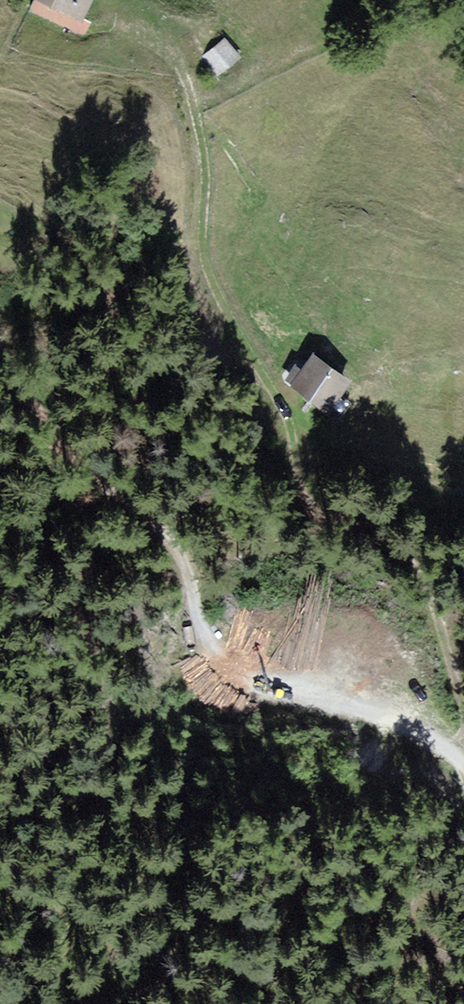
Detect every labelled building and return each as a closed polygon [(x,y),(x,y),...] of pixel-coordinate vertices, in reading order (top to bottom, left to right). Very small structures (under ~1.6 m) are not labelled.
[(28,2),(73,21),(82,0),(29,0),(28,2)] [(233,54),(215,38),(198,56),(216,72),(233,54)] [(315,404),(335,377),(304,354),(294,367),(286,361),(275,375),(315,404)]
